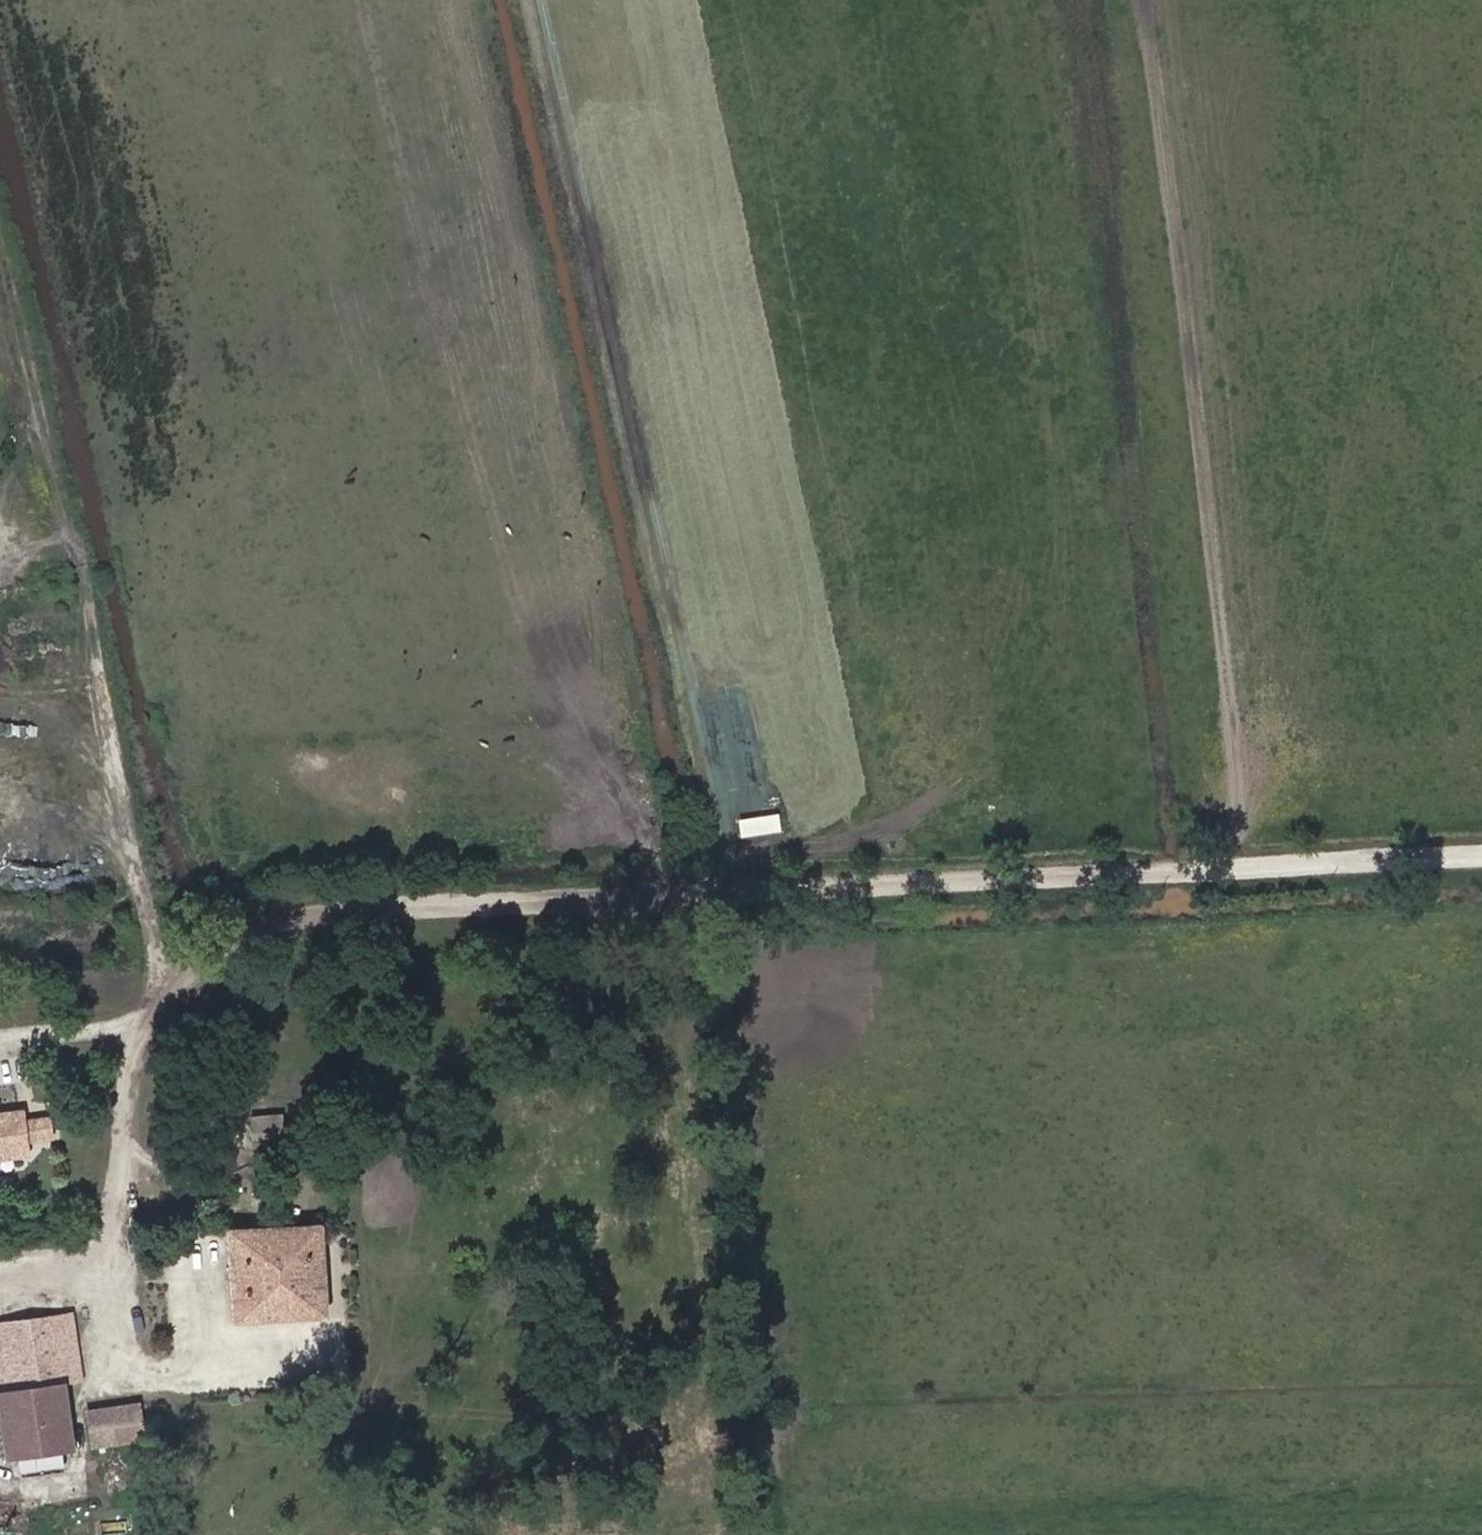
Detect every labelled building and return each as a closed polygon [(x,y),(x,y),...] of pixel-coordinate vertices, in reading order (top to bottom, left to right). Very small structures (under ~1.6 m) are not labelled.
[(31,1157),(29,1139),(53,1136),(50,1119),(26,1123),(25,1108),(0,1111),(0,1161),(31,1157)] [(317,1226),(226,1234),(232,1325),(324,1318),(317,1226)] [(2,1457),(68,1447),(50,1317),(4,1324),(13,1392),(0,1393),(0,1437),(2,1457)] [(0,1468),(0,1488),(10,1486),(6,1467),(0,1468)]
